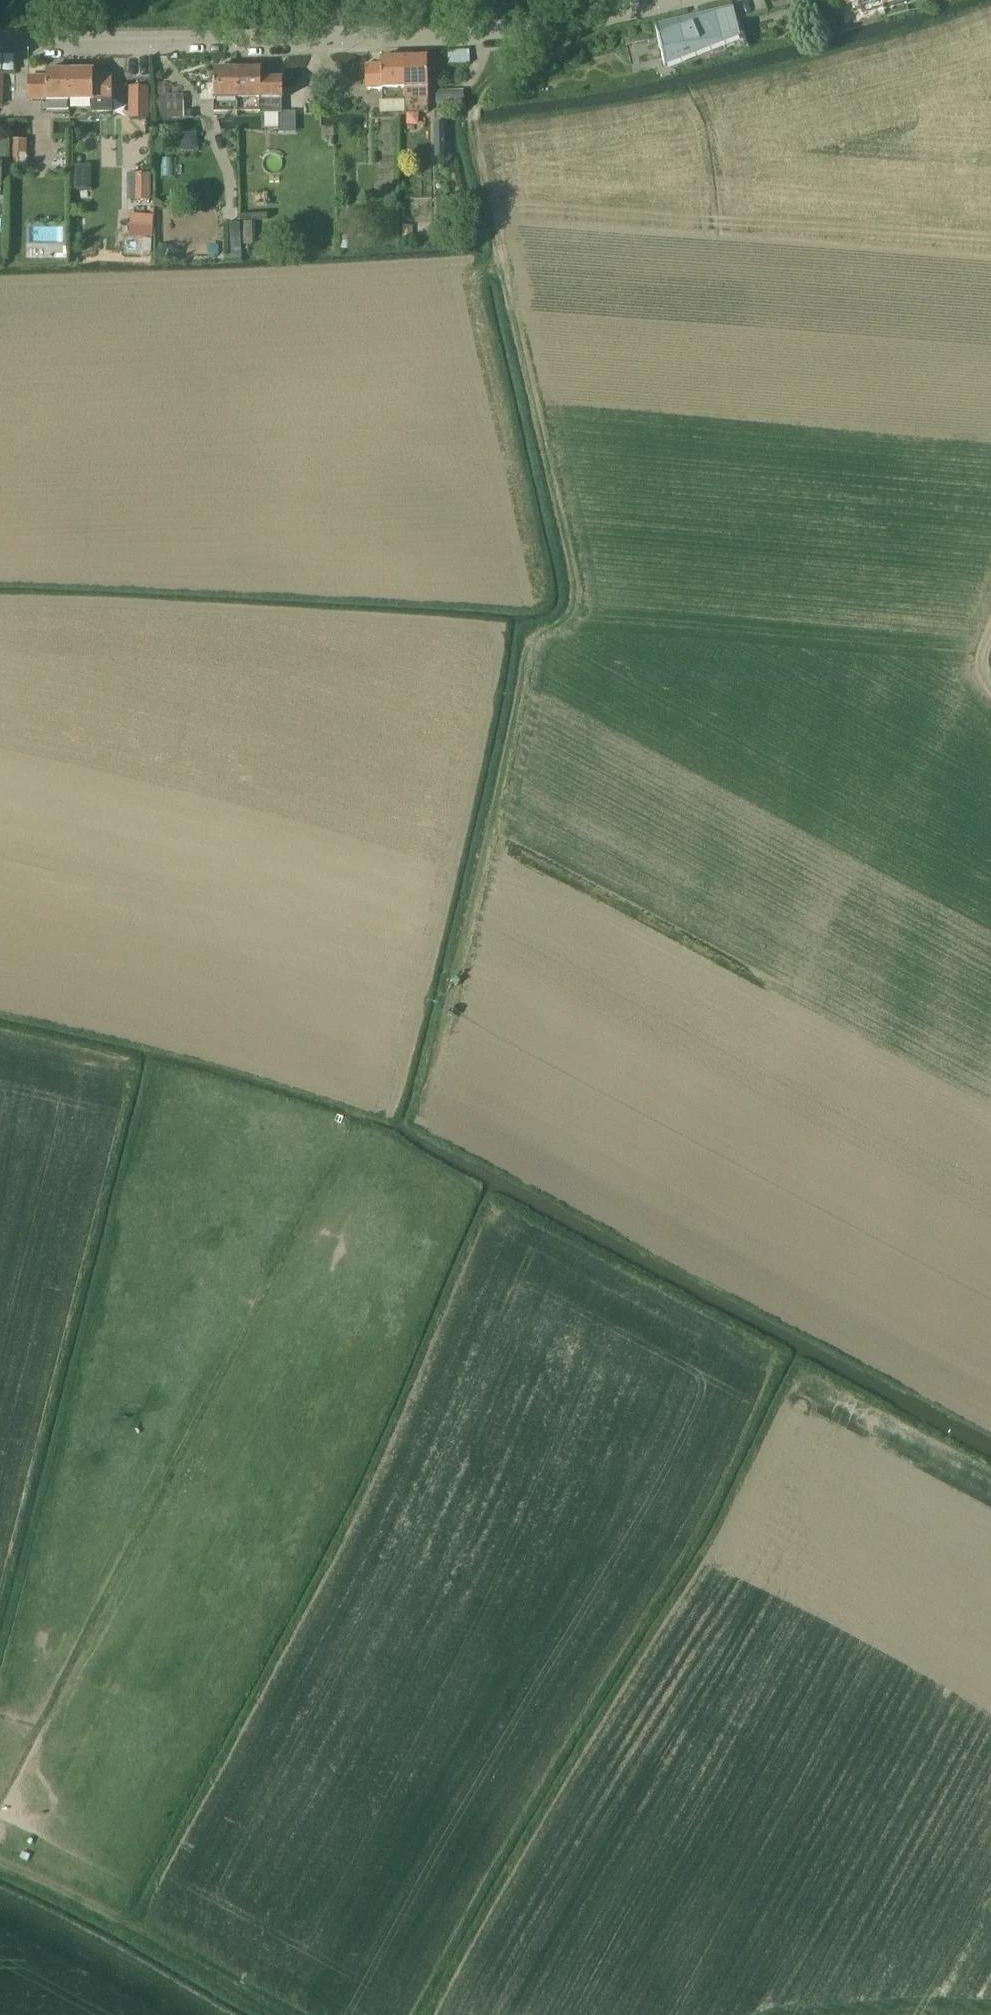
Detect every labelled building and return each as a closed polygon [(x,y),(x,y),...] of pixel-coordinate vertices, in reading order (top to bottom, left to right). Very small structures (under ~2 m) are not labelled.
[(879,0),(842,0),(844,6),(856,3),(861,19),(883,13),(879,0)] [(883,13),(906,6),(904,0),(879,0),(883,13)] [(654,29),(661,60),(663,68),(737,38),(739,38),(732,10),(731,11),(654,29)] [(379,66),(364,66),(364,91),(403,90),(402,59),(379,60),(379,66)] [(403,90),(403,113),(427,113),(426,59),(402,59),(403,90)] [(282,101),(282,78),(259,78),(259,70),(234,71),(235,110),(258,109),(258,101),(282,101)] [(235,110),(234,71),(213,71),(213,110),(235,110)] [(45,78),(29,78),(29,87),(29,102),(45,102),(45,103),(57,103),(57,115),(68,115),(68,103),(68,72),(45,72),(45,78)] [(68,72),(68,103),(68,115),(92,115),(92,114),(111,114),(110,79),(91,79),(91,72),(68,72)] [(128,88),(128,119),(146,120),(146,88),(128,88)] [(153,114),(180,113),(179,98),(153,98),(153,114)] [(88,166),(73,165),(73,192),(88,192),(88,166)] [(132,201),(150,201),(150,174),(132,174),(132,201)] [(129,214),(128,236),(148,237),(149,215),(129,214)]
